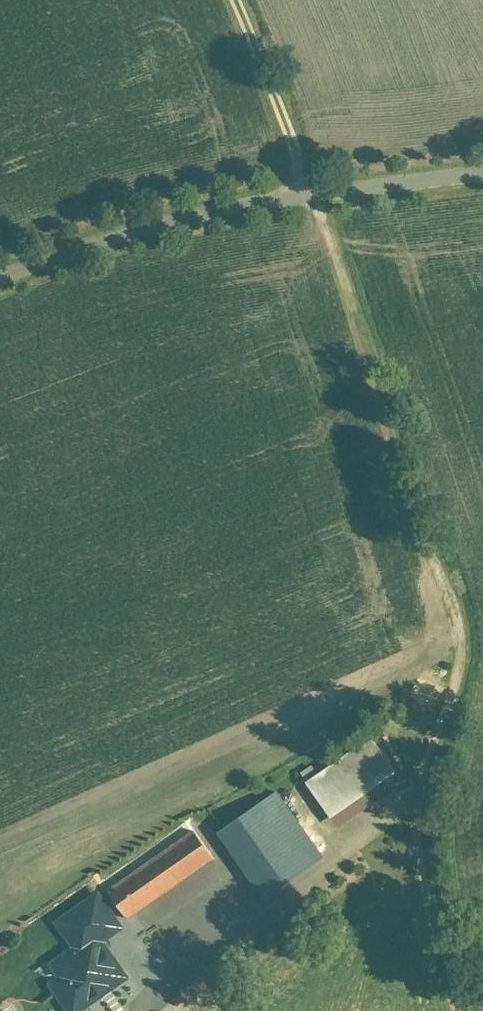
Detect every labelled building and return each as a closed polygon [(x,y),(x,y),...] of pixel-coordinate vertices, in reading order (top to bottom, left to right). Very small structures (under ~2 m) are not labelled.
[(312,781),(344,824),(406,779),(373,735),(312,781)] [(282,797),(221,837),(263,900),(324,861),(282,797)] [(115,894),(132,920),(222,861),(205,835),(115,894)] [(71,991),(47,1010),(104,1010),(136,985),(104,946),(127,927),(99,892),(59,926),(75,946),(50,966),(71,991)]
